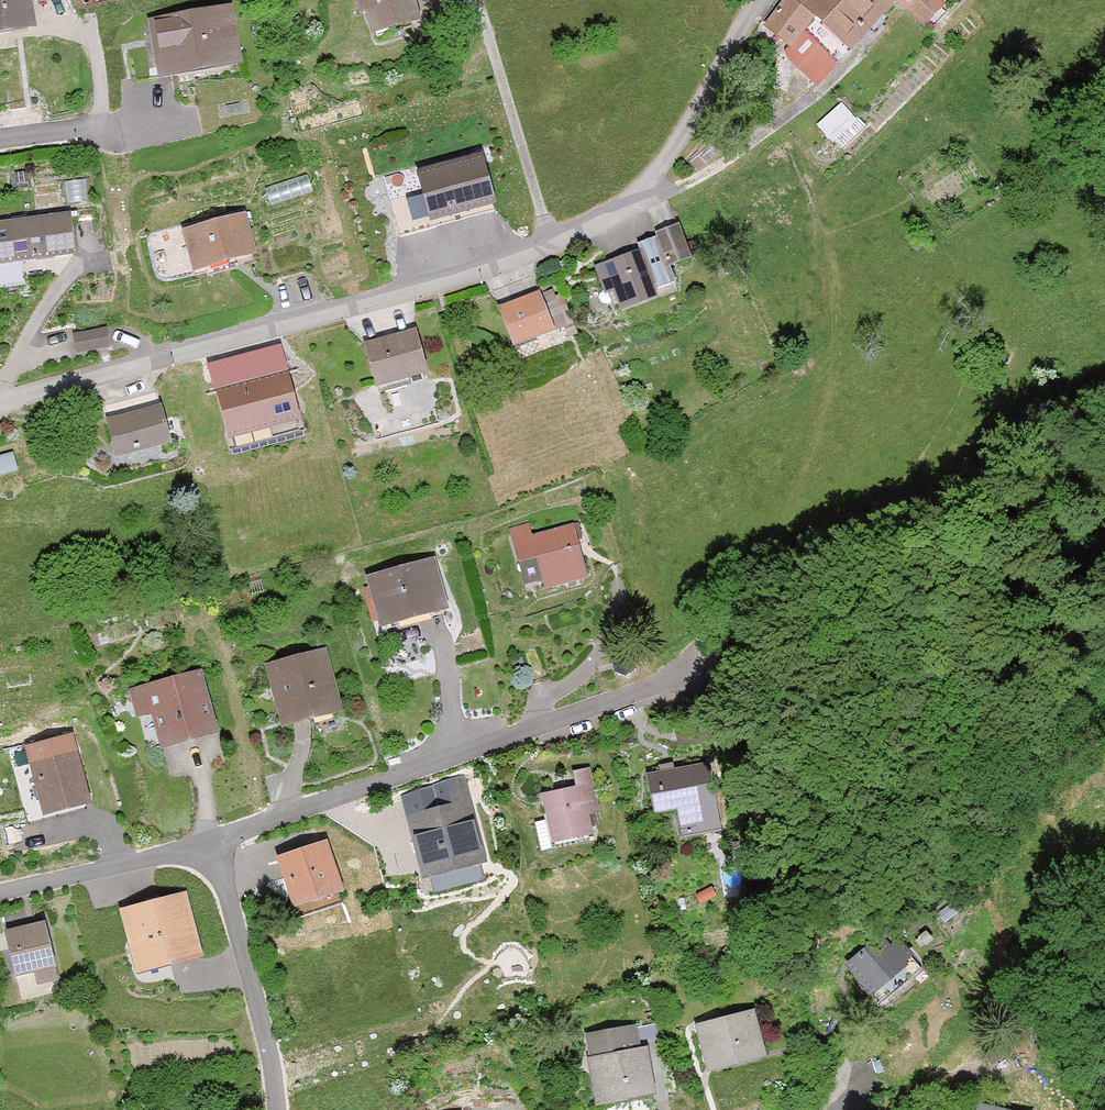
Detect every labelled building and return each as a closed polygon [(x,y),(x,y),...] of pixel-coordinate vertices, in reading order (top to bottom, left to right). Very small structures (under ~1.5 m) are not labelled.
[(36,0),(0,0),(0,32),(40,25),(36,0)] [(376,36),(426,20),(420,0),(365,0),(376,36)] [(764,16),(793,40),(781,53),(817,85),(859,39),(863,42),(895,0),(777,0),(764,16)] [(927,21),(945,0),(902,0),(927,21)] [(246,63),(234,1),(151,18),(163,79),(246,63)] [(874,129),(844,96),(817,121),(846,154),(874,129)] [(483,154),(413,172),(427,224),(497,206),(483,154)] [(195,269),(260,252),(248,209),(183,226),(195,269)] [(79,253),(73,210),(11,218),(16,261),(79,253)] [(683,223),(606,260),(627,305),(704,268),(683,223)] [(561,326),(545,286),(502,304),(518,344),(561,326)] [(75,357),(113,348),(107,322),(69,330),(75,357)] [(435,369),(421,324),(368,340),(382,385),(435,369)] [(302,420),(289,376),(223,395),(235,439),(302,420)] [(179,442),(166,400),(110,417),(123,459),(179,442)] [(15,448),(0,453),(0,476),(22,469),(15,448)] [(545,591),(589,579),(578,541),(583,539),(578,523),(532,536),(529,524),(509,529),(525,586),(543,582),(545,591)] [(448,612),(433,558),(368,576),(383,630),(448,612)] [(343,709),(325,644),(266,660),(283,725),(343,709)] [(166,747),(221,733),(204,666),(130,684),(138,716),(157,711),(166,747)] [(91,802),(73,734),(23,747),(41,815),(91,802)] [(711,758),(650,771),(658,813),(680,809),(688,839),(727,832),(711,758)] [(593,782),(544,793),(556,845),(605,834),(593,782)] [(472,798),(409,815),(426,878),(489,862),(472,798)] [(327,838),(278,854),(294,904),(343,888),(327,838)] [(185,893),(119,911),(138,979),(203,962),(185,893)] [(57,983),(42,924),(3,933),(14,977),(31,973),(35,988),(57,983)] [(883,1001),(921,969),(909,955),(912,952),(898,937),(888,945),(877,932),(842,963),(870,994),(873,990),(883,1001)] [(763,1059),(751,1009),(698,1023),(710,1072),(763,1059)] [(599,1104),(657,1092),(643,1023),(584,1035),(599,1104)] [(974,1099),(972,1109),(1032,1109),(974,1099)]
